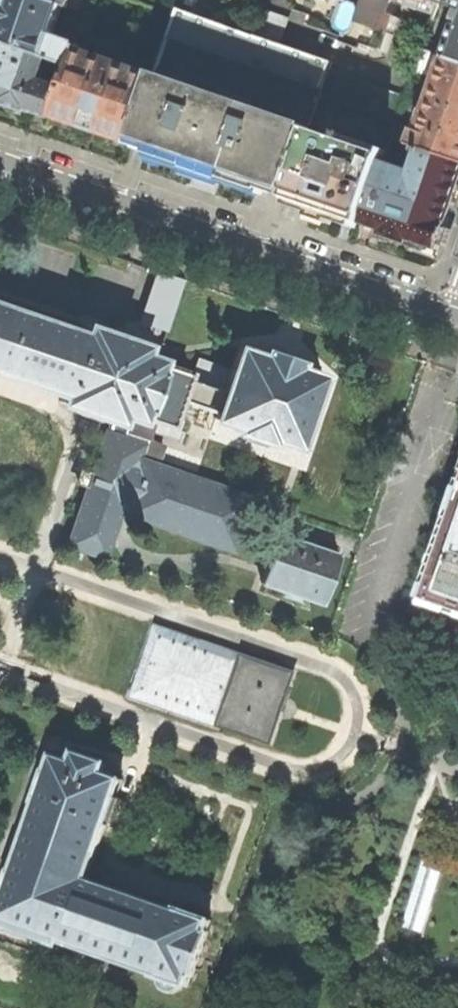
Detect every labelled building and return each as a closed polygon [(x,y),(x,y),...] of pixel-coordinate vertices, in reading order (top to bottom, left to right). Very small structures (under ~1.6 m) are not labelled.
[(0,27),(0,42),(49,59),(72,67),(78,50),(80,46),(53,37),(63,6),(47,0),(9,0),(5,12),(0,27)] [(301,6),(305,14),(321,19),(318,29),(340,37),(353,0),(303,0),(301,6)] [(340,37),(350,40),(349,45),(370,52),(371,47),(388,53),(400,19),(395,17),(399,3),(434,15),(439,1),(439,0),(353,0),(340,37)] [(178,10),(169,36),(323,89),(329,69),(332,62),(255,36),(254,36),(178,10)] [(457,26),(447,58),(457,62),(457,26)] [(55,119),(65,90),(41,82),(49,59),(0,42),(0,101),(7,103),(6,105),(16,108),(29,112),(30,110),(55,119)] [(96,133),(131,145),(155,76),(140,71),(138,77),(92,61),(94,55),(78,50),(72,67),(65,90),(55,119),(96,133)] [(447,58),(422,50),(415,71),(430,76),(436,72),(442,74),(422,132),(417,130),(411,145),(425,150),(457,161),(457,62),(447,58)] [(254,187),(285,198),(308,131),(309,129),(250,109),(252,102),(219,90),(216,97),(182,85),(184,78),(157,69),(155,76),(131,145),(172,159),(254,187)] [(406,96),(329,69),(323,89),(320,96),(397,123),(406,96)] [(358,222),(363,224),(383,165),(388,151),(344,136),(342,142),(308,131),(285,198),(290,199),(288,205),(311,213),(310,217),(319,220),(331,224),(332,221),(355,229),(358,222)] [(457,199),(457,161),(425,150),(417,175),(383,165),(363,224),(385,231),(383,237),(395,241),(409,246),(408,250),(437,259),(457,199)] [(138,322),(167,331),(185,279),(156,270),(138,322)] [(131,417),(124,438),(106,431),(67,545),(105,558),(121,513),(234,551),(253,497),(204,480),(157,464),(164,447),(148,441),(155,421),(172,427),(181,400),(216,412),(214,418),(238,427),(237,431),(272,443),(273,439),(298,447),(323,375),(298,366),(300,362),(282,356),(265,350),(263,354),(238,346),(231,369),(224,367),(217,388),(189,378),(191,372),(158,361),(160,358),(142,352),(145,343),(115,333),(86,323),(83,331),(0,303),(0,372),(62,393),(59,402),(118,422),(121,413),(131,417)] [(457,612),(457,520),(430,602),(457,612)] [(278,533),(261,583),(282,590),(281,594),(299,601),(301,597),(321,604),(338,554),(308,543),(278,533)] [(199,640),(155,626),(131,696),(220,726),(221,724),(269,740),(280,707),(291,674),(244,658),(244,656),(199,640)] [(158,977),(158,981),(158,983),(159,985),(161,989),(164,992),(169,993),(171,993),(174,993),(178,992),(181,989),(183,986),(187,987),(191,977),(192,977),(200,957),(208,931),(207,931),(211,920),(177,908),(177,910),(87,879),(106,826),(107,826),(117,797),(116,797),(122,779),(104,773),(107,763),(75,752),(72,762),(53,755),(48,772),(46,772),(36,802),(37,803),(13,872),(12,871),(6,888),(1,902),(2,902),(0,909),(0,920),(1,921),(0,924),(0,925),(8,928),(8,927),(51,942),(51,943),(59,946),(61,941),(154,974),(154,976),(158,977)] [(423,855),(401,926),(420,932),(443,862),(423,855)]
